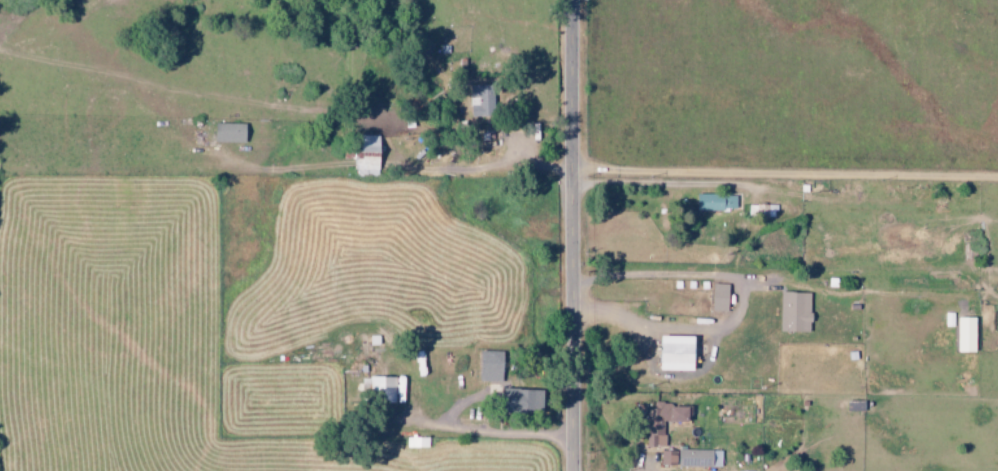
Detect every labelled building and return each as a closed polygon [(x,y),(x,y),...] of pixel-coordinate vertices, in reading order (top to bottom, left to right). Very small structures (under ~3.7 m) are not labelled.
[(494,86),(471,87),(472,118),(495,117),(494,86)] [(247,124),(217,123),(216,142),(247,143),(247,124)] [(381,137),(357,136),(357,177),(381,178),(381,137)] [(737,210),(738,195),(699,194),(698,209),(737,210)] [(713,311),(729,311),(730,284),(714,284),(713,311)] [(782,292),(781,331),(811,332),(812,293),(782,292)] [(978,352),(977,318),(957,318),(957,352),(978,352)] [(696,370),(697,336),(663,336),(662,370),(696,370)] [(504,352),(482,351),(481,381),(503,381),(504,352)] [(545,390),(508,388),(507,410),(545,411),(545,390)] [(691,422),(691,404),(651,405),(651,447),(666,447),(666,422),(691,422)] [(408,447),(429,448),(429,437),(408,437),(408,447)] [(680,466),(722,467),(723,450),(680,449),(680,466)] [(678,451),(662,452),(662,465),(679,465),(678,451)]
